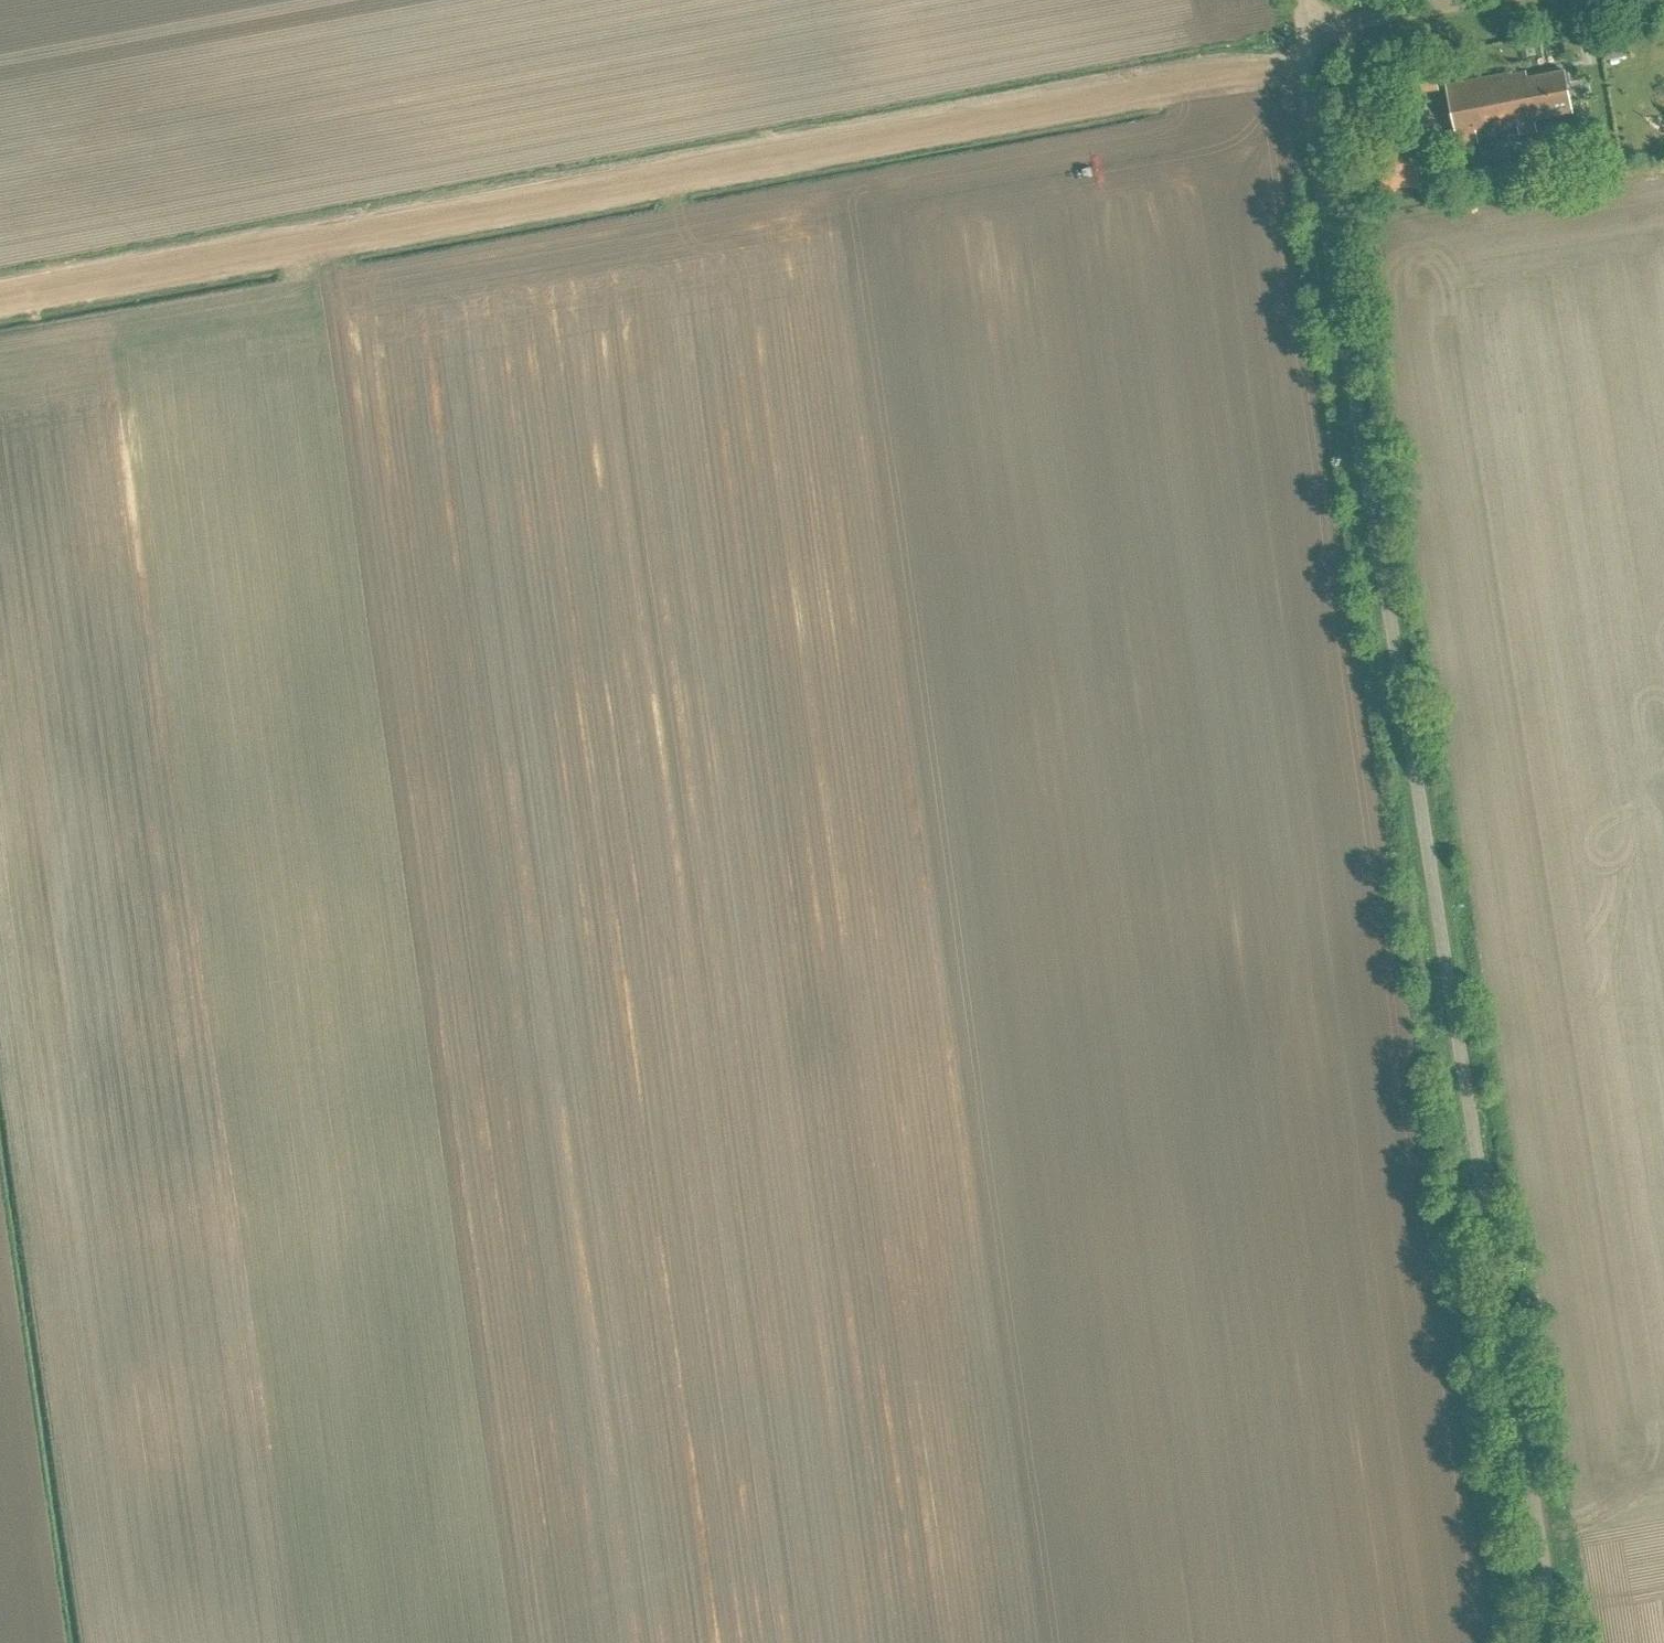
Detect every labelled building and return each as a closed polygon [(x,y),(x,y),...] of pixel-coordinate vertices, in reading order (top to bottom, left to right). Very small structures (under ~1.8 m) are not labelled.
[(1447,89),(1457,142),(1576,121),(1566,67),(1447,89)] [(1387,151),(1394,190),(1426,184),(1420,146),(1387,151)]
